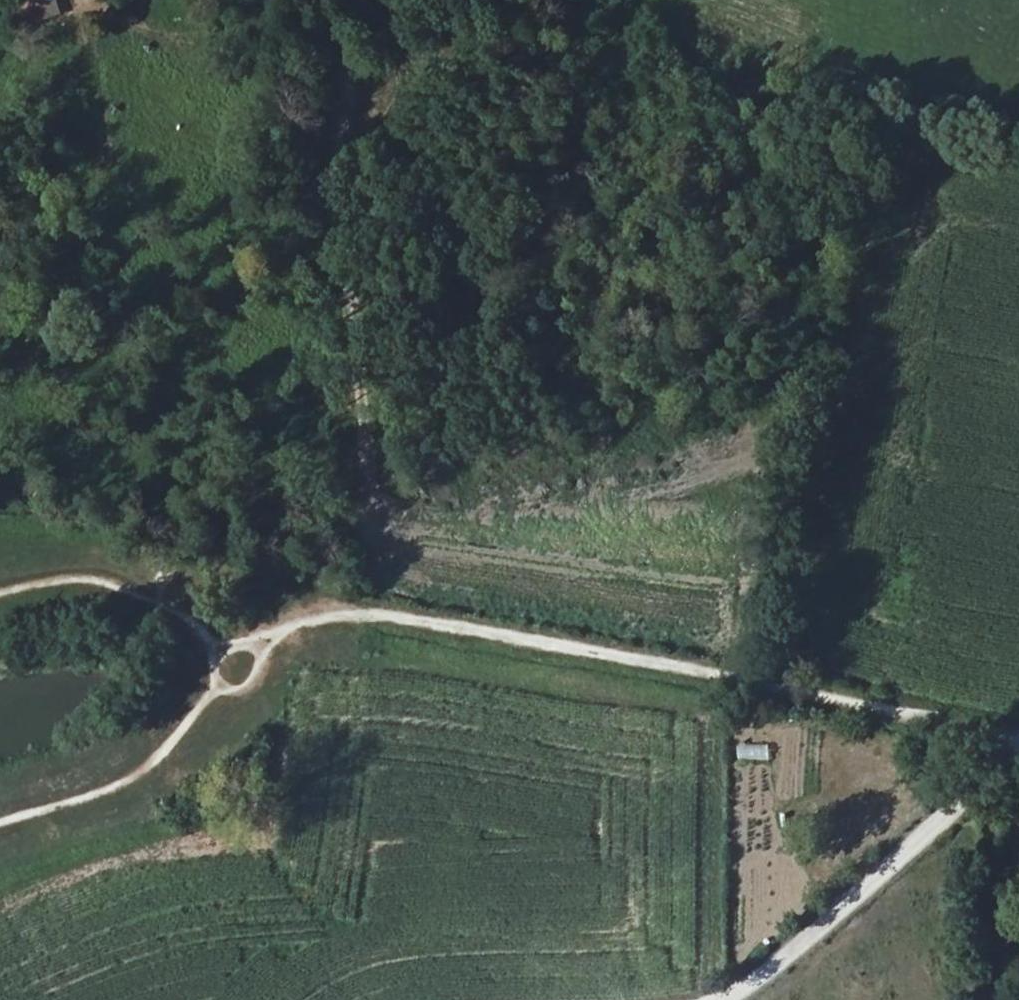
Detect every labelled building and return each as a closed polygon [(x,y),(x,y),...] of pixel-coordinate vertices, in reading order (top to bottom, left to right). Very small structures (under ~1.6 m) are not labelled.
[(737,744),(737,759),(768,760),(768,745),(737,744)]
